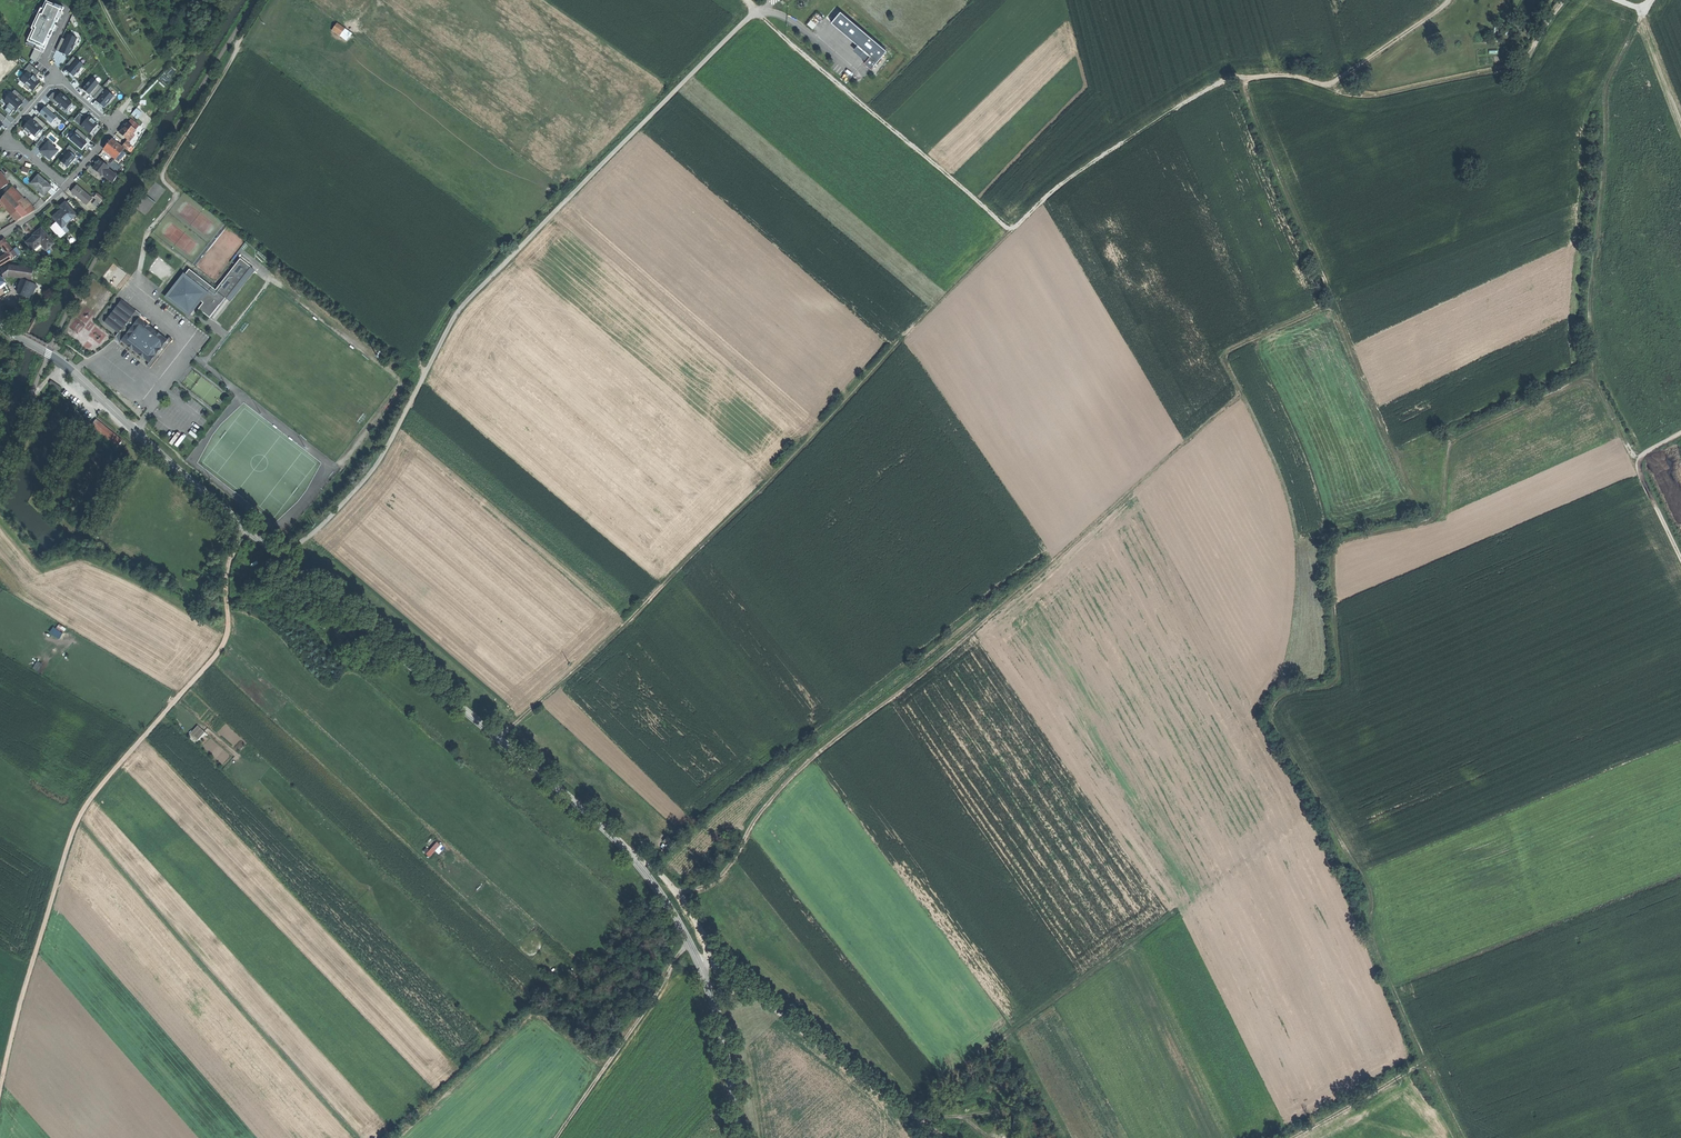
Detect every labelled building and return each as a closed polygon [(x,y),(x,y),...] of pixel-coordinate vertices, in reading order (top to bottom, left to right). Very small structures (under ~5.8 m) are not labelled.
[(46,1),(42,9),(39,16),(37,15),(37,16),(34,22),(35,22),(33,27),(34,27),(27,41),(28,42),(36,45),(34,49),(30,58),(36,63),(37,62),(38,59),(39,59),(42,52),(54,25),(56,22),(62,7),(55,4),(54,5),(46,1)] [(62,7),(56,22),(57,23),(64,8),(62,7),(55,4),(54,5),(55,4),(62,7)] [(885,51),(840,13),(831,23),(870,56),(864,63),(870,69),(885,51)] [(808,24),(814,28),(818,22),(812,19),(808,24)] [(352,34),(337,23),(332,30),(347,41),(352,34)] [(54,25),(42,52),(43,53),(56,25),(54,25)] [(56,51),(64,54),(65,53),(69,55),(77,46),(75,44),(77,39),(76,38),(68,35),(66,40),(62,38),(56,51)] [(73,57),(67,64),(70,67),(67,71),(74,77),(77,73),(80,70),(83,65),(77,60),(73,57)] [(40,72),(30,64),(24,70),(27,72),(21,80),(26,84),(26,85),(24,87),(26,88),(28,91),(30,88),(33,91),(40,83),(37,81),(34,78),(36,77),(40,72)] [(92,78),(83,89),(87,93),(89,95),(90,94),(94,97),(98,100),(97,101),(97,102),(104,108),(113,97),(106,91),(102,88),(102,87),(99,84),(92,78)] [(10,115),(14,110),(17,107),(19,108),(20,106),(20,105),(22,102),(25,99),(15,90),(12,93),(11,92),(7,97),(8,98),(5,101),(9,105),(7,107),(4,111),(10,115)] [(52,93),(48,98),(56,106),(58,103),(66,110),(67,109),(68,109),(72,105),(71,105),(72,103),(68,99),(61,93),(59,95),(56,93),(52,93)] [(57,117),(45,107),(42,110),(39,114),(51,124),(57,117)] [(133,113),(138,117),(140,119),(144,114),(141,111),(140,113),(137,109),(133,113)] [(80,113),(74,120),(90,134),(98,125),(95,122),(91,119),(89,117),(87,119),(80,113)] [(36,116),(33,120),(30,123),(29,121),(27,123),(25,125),(23,127),(25,129),(24,130),(30,135),(31,134),(32,133),(36,137),(40,133),(44,129),(43,129),(46,125),(36,116)] [(132,119),(128,123),(136,130),(142,135),(145,130),(132,119)] [(124,128),(120,133),(128,140),(130,137),(132,139),(134,136),(133,134),(136,130),(128,123),(126,125),(124,128)] [(87,143),(84,141),(83,139),(86,136),(77,129),(74,132),(76,134),(70,140),(82,150),(87,143)] [(55,156),(59,151),(52,146),(54,145),(49,141),(47,144),(43,140),(45,137),(44,136),(36,145),(42,150),(41,151),(46,156),(45,157),(49,160),(53,155),(55,156)] [(104,149),(116,159),(124,149),(112,139),(108,144),(104,149)] [(126,142),(123,146),(128,150),(132,146),(126,142)] [(61,162),(67,168),(76,157),(74,155),(77,151),(70,145),(66,149),(70,152),(61,162)] [(97,164),(93,168),(102,175),(103,174),(104,173),(106,175),(110,170),(108,168),(109,167),(103,162),(99,159),(99,158),(97,160),(96,162),(97,164)] [(114,160),(110,164),(119,172),(123,167),(114,160)] [(117,176),(110,170),(106,175),(104,173),(103,174),(113,183),(117,176)] [(6,185),(9,183),(6,179),(7,178),(4,174),(3,175),(1,172),(0,173),(0,190),(6,185)] [(31,183),(44,196),(48,191),(52,187),(39,175),(31,183)] [(74,188),(71,191),(82,201),(88,194),(77,185),(74,188)] [(12,186),(7,192),(19,205),(23,201),(25,199),(12,186)] [(0,201),(0,202),(17,220),(28,214),(19,205),(7,192),(0,201)] [(97,199),(101,202),(104,198),(98,193),(95,196),(97,199)] [(93,198),(88,194),(82,201),(87,205),(93,198)] [(25,199),(23,201),(32,212),(34,211),(34,207),(26,198),(25,199)] [(23,201),(19,205),(28,214),(32,212),(23,201)] [(57,221),(50,227),(60,238),(69,231),(65,226),(77,217),(65,202),(60,206),(63,209),(58,212),(53,216),(57,221)] [(31,238),(26,242),(33,251),(41,244),(45,249),(53,243),(41,228),(37,232),(33,235),(34,236),(33,236),(34,237),(32,239),(31,238)] [(0,242),(0,244),(2,248),(7,254),(7,255),(13,250),(12,250),(4,239),(2,241),(0,242)] [(17,255),(13,250),(7,255),(11,258),(11,259),(17,255)] [(11,258),(7,255),(7,254),(5,255),(0,258),(0,266),(11,258)] [(253,269),(245,263),(243,265),(242,264),(243,261),(240,259),(215,290),(189,269),(183,277),(184,277),(169,297),(188,313),(199,299),(203,303),(198,309),(210,318),(224,300),(221,298),(223,296),(227,299),(235,289),(237,290),(253,269)] [(3,279),(7,275),(8,265),(0,270),(3,279)] [(8,265),(7,275),(31,278),(33,268),(8,265)] [(20,294),(30,299),(36,285),(23,279),(21,284),(19,288),(17,293),(20,294)] [(149,363),(167,340),(139,318),(141,315),(122,300),(104,323),(118,333),(120,330),(125,335),(124,337),(121,341),(149,362),(149,363)] [(169,337),(167,340),(149,363),(149,362),(146,365),(150,368),(172,339),(169,337)] [(51,383),(61,390),(63,387),(53,380),(51,383)] [(100,421),(95,427),(114,442),(119,436),(100,421)] [(57,483),(62,475),(59,473),(54,481),(57,483)] [(54,626),(50,631),(59,639),(67,628),(60,623),(56,628),(54,626)] [(197,740),(205,731),(198,725),(189,734),(197,740)] [(430,857),(436,850),(440,854),(445,848),(438,841),(426,853),(430,857)] [(436,851),(430,857),(434,860),(440,854),(436,851)]
